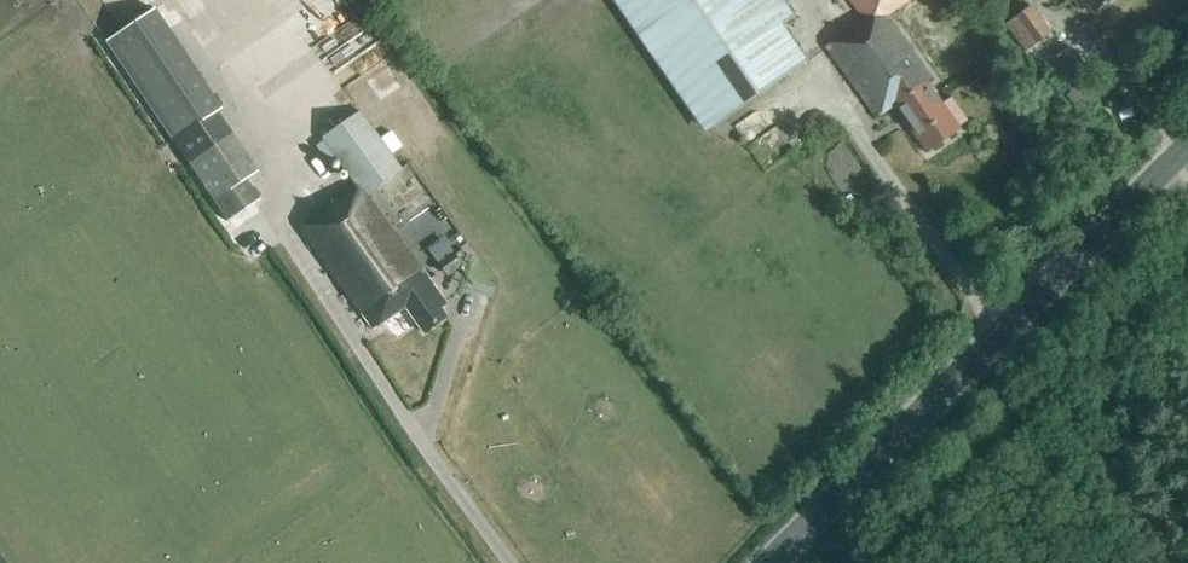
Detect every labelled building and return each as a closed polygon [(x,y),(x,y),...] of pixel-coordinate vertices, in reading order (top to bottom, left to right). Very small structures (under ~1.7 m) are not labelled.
[(764,0),(619,0),(708,129),(807,61),(782,25),(787,22),(779,10),(774,13),(764,0)] [(864,21),(826,48),(876,118),(895,104),(928,151),(958,130),(924,84),(931,79),(886,17),(910,0),(849,0),(864,21)] [(1081,11),(1087,6),(1093,14),(1112,0),(1073,0),(1081,11)] [(210,108),(149,4),(100,32),(161,136),(210,108)] [(1034,6),(1007,25),(1027,52),(1053,33),(1034,6)] [(374,27),(325,59),(341,84),(390,52),(374,27)] [(1068,44),(1052,58),(1070,78),(1086,65),(1068,44)] [(358,188),(301,229),(373,330),(405,308),(424,334),(446,317),(441,309),(446,305),(429,280),(428,280),(367,194),(402,169),(361,112),(322,139),(358,188)] [(228,224),(261,202),(248,182),(260,174),(233,133),(187,164),(228,224)] [(434,262),(452,249),(441,234),(422,247),(434,262)] [(453,252),(438,263),(447,277),(463,266),(453,252)]
